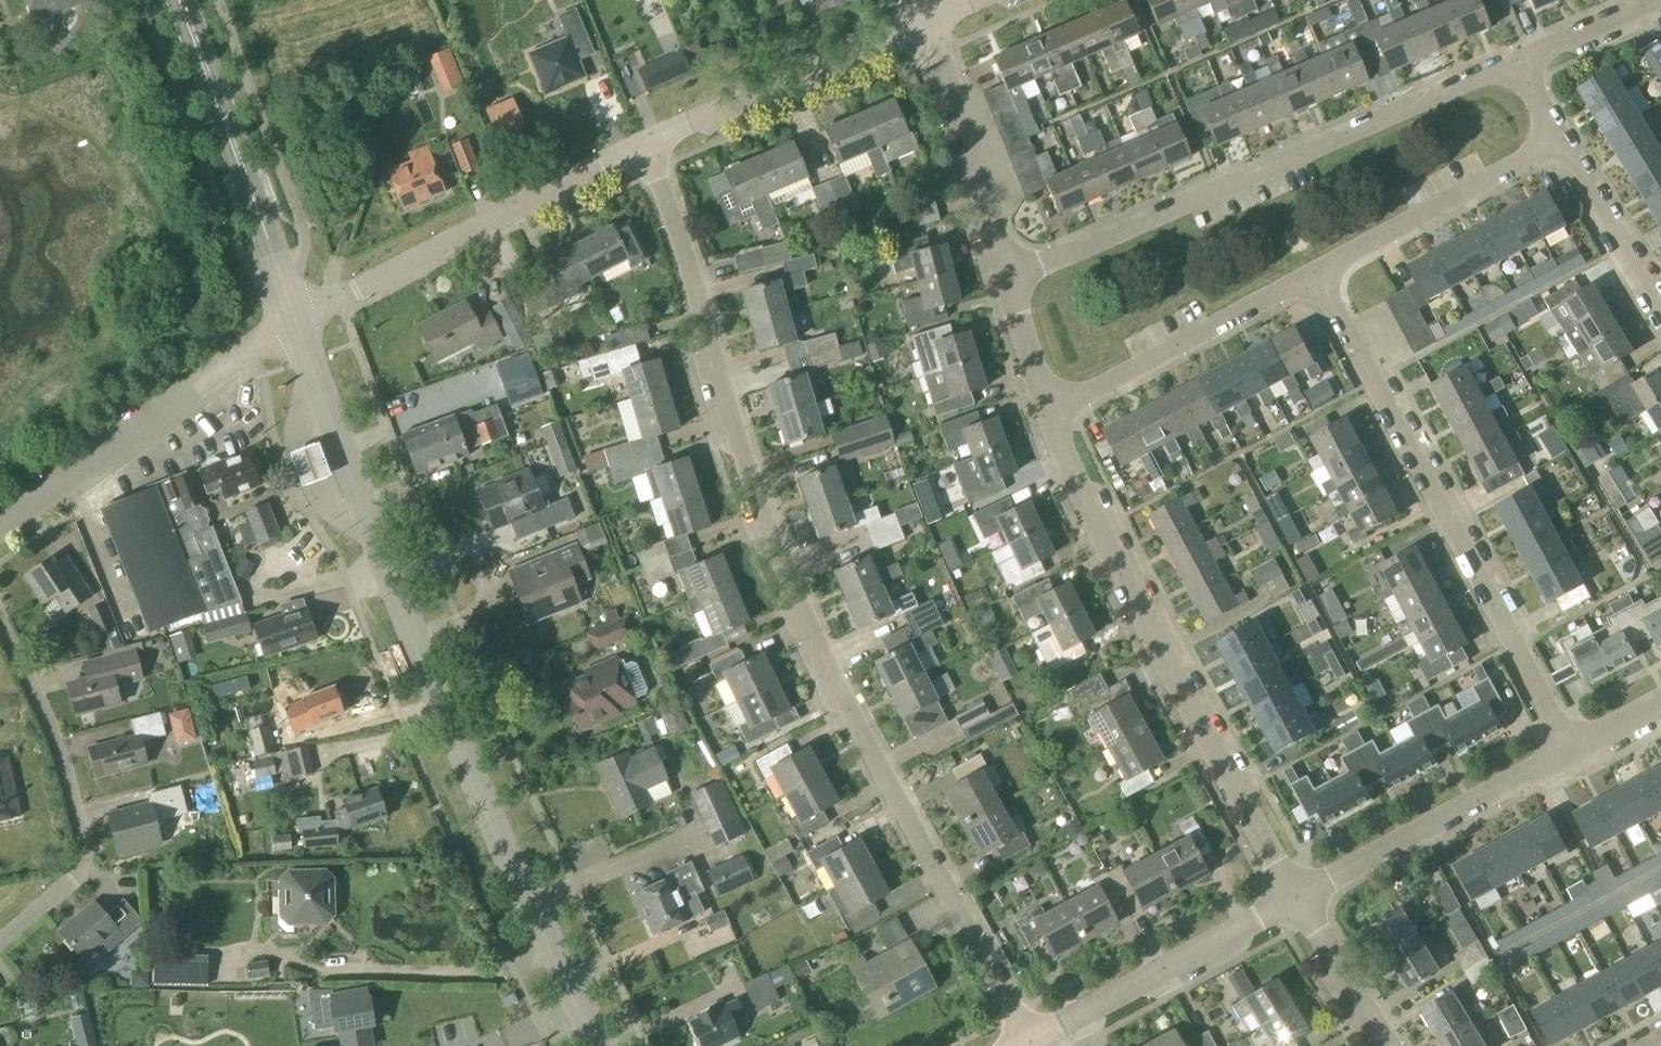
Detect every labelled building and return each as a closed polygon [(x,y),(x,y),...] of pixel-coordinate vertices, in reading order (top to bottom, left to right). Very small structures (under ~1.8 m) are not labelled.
[(87,2),(86,0),(26,0),(34,22),(87,2)] [(1195,38),(1178,0),(1146,0),(1158,26),(1172,20),(1183,44),(1195,38)] [(1210,4),(1208,0),(1178,0),(1195,38),(1205,34),(1194,11),(1210,4)] [(1246,15),(1239,0),(1225,0),(1234,21),(1246,15)] [(1246,15),(1256,11),(1251,0),(1239,0),(1246,15)] [(1344,3),(1349,15),(1360,10),(1356,0),(1351,0),(1344,3)] [(1371,18),(1410,0),(1363,0),(1371,18)] [(1442,5),(1430,10),(1426,0),(1422,0),(1413,4),(1418,16),(1422,14),(1438,50),(1463,39),(1447,3),(1442,5)] [(1463,39),(1488,28),(1476,0),(1440,0),(1442,5),(1447,3),(1463,39)] [(1558,0),(1529,0),(1534,10),(1558,0)] [(1097,13),(1121,70),(1131,65),(1121,42),(1138,35),(1124,1),(1097,13)] [(586,77),(577,57),(592,50),(575,9),(557,16),(566,37),(529,53),(545,94),(586,77)] [(1422,14),(1418,16),(1405,21),(1399,10),(1388,15),(1393,26),(1398,24),(1413,60),(1438,50),(1422,14)] [(1320,23),(1315,12),(1304,17),(1309,28),(1320,23)] [(1110,75),(1121,70),(1097,13),(1071,24),(1086,58),(1100,52),(1110,75)] [(1248,21),(1254,34),(1267,29),(1261,15),(1248,21)] [(1234,26),(1240,40),(1253,35),(1247,20),(1234,26)] [(1398,24),(1393,26),(1380,32),(1375,20),(1364,25),(1370,40),(1373,38),(1387,72),(1413,60),(1398,24)] [(1069,65),(1086,58),(1071,24),(1045,35),(1070,92),(1079,88),(1069,65)] [(1325,56),(1341,93),(1367,82),(1361,68),(1371,63),(1355,29),(1342,35),(1341,33),(1325,39),(1326,41),(1316,45),(1321,58),(1325,56)] [(1267,34),(1256,38),(1260,48),(1271,43),(1267,34)] [(1067,93),(1070,92),(1045,35),(1019,46),(1034,80),(1048,74),(1062,105),(1071,101),(1067,93)] [(1199,52),(1208,48),(1203,36),(1194,40),(1196,45),(1199,52)] [(1660,68),(1660,48),(1656,41),(1647,47),(1660,68)] [(1325,56),(1321,58),(1307,64),(1302,52),(1300,53),(1295,42),(1286,45),(1296,69),(1301,67),(1317,103),(1341,93),(1325,56)] [(1196,45),(1182,51),(1187,63),(1201,57),(1199,52),(1196,45)] [(1010,96),(1015,107),(1018,114),(1028,110),(1018,87),(1034,80),(1019,46),(993,58),(1004,84),(1010,96)] [(449,49),(427,58),(443,95),(464,85),(449,49)] [(637,71),(645,91),(690,72),(681,52),(637,71)] [(1301,67),(1296,69),(1283,75),(1278,62),(1266,67),(1271,80),(1276,78),(1292,114),(1317,103),(1301,67)] [(1276,78),(1271,80),(1257,86),(1250,69),(1242,72),(1244,77),(1242,78),(1247,90),(1251,88),(1267,125),(1292,114),(1276,78)] [(1594,113),(1626,94),(1612,72),(1580,91),(1594,113)] [(1251,88),(1247,90),(1235,95),(1230,83),(1218,89),(1223,101),(1227,99),(1243,136),(1267,125),(1251,88)] [(987,105),(1010,96),(1004,84),(983,93),(987,105)] [(1227,99),(1223,101),(1209,107),(1204,94),(1183,103),(1198,136),(1210,131),(1217,147),(1243,136),(1227,99)] [(1607,135),(1639,116),(1626,94),(1594,113),(1607,135)] [(992,116),(1015,107),(1010,96),(987,105),(992,116)] [(523,126),(512,101),(487,111),(497,137),(523,126)] [(872,128),(887,163),(918,150),(910,133),(908,134),(894,102),(853,119),(860,134),(872,128)] [(1016,115),(1018,114),(1015,107),(992,116),(997,128),(1018,119),(1016,115)] [(1139,113),(1163,170),(1189,158),(1184,146),(1195,142),(1185,120),(1158,132),(1149,109),(1139,113)] [(1137,181),(1163,170),(1139,113),(1126,118),(1136,142),(1123,148),(1137,181)] [(1621,158),(1653,139),(1639,116),(1607,135),(1621,158)] [(886,164),(887,163),(872,128),(860,134),(853,119),(826,131),(839,163),(864,152),(875,178),(890,172),(886,164)] [(1001,139),(1023,130),(1018,119),(997,128),(1001,139)] [(1006,151),(1028,142),(1023,130),(1001,139),(1006,151)] [(1137,181),(1123,148),(1107,154),(1097,131),(1087,136),(1111,192),(1137,181)] [(1085,204),(1111,192),(1087,136),(1075,140),(1084,164),(1071,170),(1085,204)] [(470,139),(450,148),(463,176),(482,167),(470,139)] [(1660,164),(1660,151),(1653,139),(1621,158),(1635,180),(1660,164)] [(1010,162),(1032,153),(1028,142),(1006,151),(1010,162)] [(760,176),(768,193),(807,177),(794,144),(766,156),(773,170),(760,176)] [(408,154),(411,163),(388,172),(402,208),(419,202),(445,191),(427,146),(408,154)] [(1038,164),(1035,158),(1034,158),(1032,153),(1010,162),(1015,174),(1038,164)] [(1085,204),(1071,170),(1055,177),(1045,153),(1035,158),(1038,164),(1042,176),(1047,188),(1059,215),(1085,204)] [(765,194),(768,193),(760,176),(773,170),(766,156),(725,173),(707,181),(714,197),(732,189),(739,206),(751,200),(755,209),(754,212),(762,232),(778,225),(765,194)] [(1020,185),(1042,176),(1038,164),(1015,174),(1020,185)] [(1660,195),(1660,164),(1635,180),(1648,202),(1660,195)] [(828,182),(839,208),(854,201),(843,176),(828,182)] [(1025,197),(1047,188),(1042,176),(1020,185),(1025,197)] [(822,215),(839,208),(828,182),(811,189),(822,215)] [(1524,207),(1541,239),(1566,226),(1549,193),(1524,207)] [(1648,202),(1660,223),(1660,195),(1648,202)] [(934,202),(908,209),(913,227),(939,221),(934,202)] [(1516,253),(1541,239),(1524,207),(1499,220),(1516,253)] [(1491,266),(1516,253),(1499,220),(1474,233),(1475,235),(1491,266)] [(583,262),(591,278),(628,259),(612,228),(586,241),(595,257),(583,262)] [(1466,279),(1491,266),(1475,235),(1474,233),(1449,246),(1450,249),(1466,279)] [(918,282),(954,273),(947,246),(919,253),(916,240),(888,248),(894,274),(914,269),(918,282)] [(581,283),(591,278),(583,262),(595,257),(586,241),(549,259),(555,271),(539,278),(538,283),(550,307),(581,291),(581,283)] [(781,263),(791,261),(786,242),(733,256),(737,274),(781,263)] [(1446,290),(1466,279),(1450,249),(1449,246),(1429,257),(1446,290)] [(812,255),(791,261),(781,263),(784,274),(785,276),(802,272),(816,269),(812,255)] [(1557,268),(1563,278),(1586,266),(1580,255),(1557,268)] [(1428,300),(1446,290),(1429,257),(1410,267),(1418,282),(1385,300),(1414,355),(1435,344),(1417,310),(1430,303),(1428,300)] [(1540,291),(1563,278),(1557,268),(1534,280),(1540,291)] [(774,277),(775,283),(743,292),(751,321),(787,311),(784,298),(786,296),(786,293),(787,292),(806,287),(802,272),(785,276),(784,274),(774,277)] [(954,273),(918,282),(922,297),(901,302),(908,329),(937,321),(934,308),(961,301),(954,273)] [(1517,303),(1540,291),(1534,280),(1511,292),(1517,303)] [(1565,334),(1607,308),(1593,286),(1583,292),(1575,280),(1544,299),(1551,311),(1564,304),(1572,317),(1559,324),(1565,334)] [(1494,315),(1517,303),(1511,292),(1488,304),(1494,315)] [(510,299),(492,308),(508,338),(526,329),(510,299)] [(489,310),(474,318),(466,301),(448,310),(451,317),(422,331),(436,360),(476,341),(480,349),(503,337),(489,310)] [(1471,327),(1494,315),(1488,304),(1465,316),(1471,327)] [(1578,356),(1620,330),(1607,308),(1565,334),(1578,356)] [(787,311),(751,321),(759,351),(795,342),(787,311)] [(1492,343),(1516,330),(1508,314),(1484,327),(1492,343)] [(804,333),(815,332),(812,315),(801,316),(804,333)] [(1448,340),(1471,327),(1465,316),(1442,329),(1448,340)] [(622,348),(650,341),(645,324),(618,332),(622,348)] [(923,377),(979,360),(970,334),(943,342),(939,329),(911,338),(923,377)] [(1295,375),(1306,369),(1312,379),(1323,374),(1317,364),(1316,365),(1297,329),(1272,342),(1291,377),(1295,375)] [(1600,392),(1628,374),(1620,361),(1634,352),(1620,330),(1578,356),(1599,390),(1600,392)] [(555,349),(547,331),(531,338),(539,355),(555,349)] [(837,348),(837,347),(834,335),(803,343),(806,356),(837,348)] [(837,348),(806,356),(810,370),(860,356),(856,342),(837,347),(837,348)] [(1294,376),(1295,375),(1291,377),(1272,342),(1249,355),(1267,390),(1271,388),(1283,382),(1289,393),(1299,387),(1294,376)] [(656,406),(671,402),(659,361),(632,369),(630,364),(628,365),(620,360),(618,361),(615,351),(577,362),(582,379),(592,377),(593,382),(625,373),(633,399),(652,393),(656,406)] [(528,354),(495,365),(509,406),(542,395),(528,354)] [(1269,389),(1271,388),(1267,390),(1249,355),(1225,367),(1243,402),(1247,400),(1247,401),(1259,395),(1265,406),(1275,400),(1269,389)] [(1481,391),(1479,388),(1473,375),(1484,369),(1478,358),(1464,366),(1465,368),(1433,387),(1446,411),(1481,391)] [(979,360),(923,377),(935,417),(964,408),(960,395),(987,387),(979,360)] [(1246,402),(1247,401),(1247,400),(1243,402),(1225,367),(1201,380),(1220,415),(1223,414),(1235,408),(1241,418),(1252,412),(1246,402)] [(548,389),(559,386),(555,371),(544,374),(548,389)] [(1647,409),(1660,400),(1660,376),(1658,372),(1635,387),(1631,381),(1619,389),(1615,383),(1629,374),(1628,374),(1600,392),(1599,390),(1588,398),(1595,409),(1615,398),(1618,402),(1627,404),(1628,403),(1636,415),(1647,409)] [(778,414),(813,404),(805,375),(770,385),(778,414)] [(1222,414),(1223,414),(1220,415),(1201,380),(1177,393),(1196,428),(1199,427),(1212,420),(1217,431),(1228,425),(1222,414)] [(1494,415),(1492,412),(1485,399),(1495,393),(1489,383),(1479,388),(1481,391),(1446,411),(1458,435),(1494,415)] [(679,429),(671,402),(656,406),(652,393),(633,399),(645,439),(679,429)] [(1205,438),(1199,427),(1196,428),(1177,393),(1154,405),(1173,441),(1175,440),(1174,440),(1188,432),(1194,444),(1205,438)] [(813,404),(778,414),(787,444),(822,434),(817,418),(832,414),(828,400),(813,404)] [(1660,431),(1660,400),(1647,409),(1660,432),(1660,431)] [(1180,451),(1175,440),(1173,441),(1154,405),(1130,418),(1149,454),(1152,452),(1164,445),(1170,456),(1180,451)] [(409,455),(503,421),(498,406),(470,416),(471,418),(457,423),(454,415),(402,434),(409,455)] [(1506,439),(1505,436),(1498,422),(1508,417),(1502,406),(1492,412),(1494,415),(1458,435),(1471,458),(1506,439)] [(879,434),(890,431),(885,416),(830,433),(834,448),(867,438),(871,452),(884,448),(879,434)] [(973,458),(1007,445),(998,419),(971,428),(967,416),(939,426),(948,451),(968,444),(973,458)] [(1163,477),(1152,452),(1149,454),(1130,418),(1106,431),(1125,466),(1142,457),(1153,482),(1163,477)] [(1325,462),(1360,443),(1347,419),(1312,438),(1321,455),(1309,461),(1314,472),(1327,465),(1325,462)] [(503,421),(409,455),(416,475),(469,455),(467,450),(508,435),(503,421)] [(547,444),(564,437),(558,421),(541,428),(547,444)] [(1553,426),(1538,436),(1553,460),(1568,451),(1553,426)] [(1506,439),(1471,458),(1484,483),(1502,473),(1509,486),(1527,476),(1520,464),(1519,463),(1510,446),(1520,441),(1515,430),(1505,436),(1506,439)] [(879,434),(884,448),(894,445),(890,431),(879,434)] [(564,437),(547,444),(560,478),(577,471),(564,437)] [(1577,437),(1571,441),(1577,451),(1588,445),(1584,439),(1577,437)] [(839,462),(871,452),(867,438),(834,448),(839,462)] [(609,467),(635,459),(630,443),(583,457),(587,473),(609,467)] [(1338,486),(1373,467),(1360,443),(1325,462),(1327,465),(1334,479),(1322,486),(1327,496),(1340,489),(1338,486)] [(1585,470),(1600,460),(1590,443),(1588,445),(1577,451),(1575,453),(1585,470)] [(1007,445),(973,458),(978,471),(958,479),(967,504),(996,493),(991,481),(1017,471),(1007,445)] [(321,449),(290,460),(301,493),(332,482),(321,449)] [(259,485),(247,454),(228,462),(227,461),(222,463),(215,459),(207,462),(206,469),(199,472),(208,493),(221,488),(225,498),(259,485)] [(686,504),(701,499),(688,458),(654,469),(659,486),(644,490),(648,503),(663,498),(682,492),(686,504)] [(635,459),(609,467),(613,484),(641,476),(635,459)] [(809,508),(845,496),(835,467),(799,479),(809,508)] [(1350,510),(1386,491),(1373,467),(1338,486),(1340,489),(1346,502),(1334,509),(1340,520),(1353,513),(1350,510)] [(539,497),(528,469),(497,482),(498,484),(479,491),(485,507),(482,513),(486,521),(492,524),(493,528),(531,513),(539,531),(575,516),(567,497),(549,504),(545,495),(539,497)] [(1607,495),(1617,489),(1608,473),(1598,479),(1607,495)] [(194,535),(185,511),(202,504),(191,475),(101,510),(149,632),(199,613),(208,643),(251,632),(246,615),(245,615),(241,604),(242,604),(212,527),(194,535)] [(1153,493),(1146,478),(1134,484),(1141,499),(1153,493)] [(1546,514),(1544,510),(1537,496),(1547,490),(1542,480),(1528,488),(1530,490),(1497,508),(1511,533),(1546,514)] [(1617,489),(1607,495),(1617,510),(1627,504),(1617,489)] [(1350,510),(1353,513),(1359,526),(1347,533),(1353,543),(1366,536),(1365,533),(1399,515),(1386,491),(1350,510)] [(710,527),(701,499),(686,504),(682,492),(663,498),(675,537),(710,527)] [(1165,542),(1197,525),(1187,507),(1197,502),(1192,492),(1150,515),(1165,542)] [(1277,493),(1264,500),(1271,511),(1283,504),(1277,493)] [(871,537),(899,526),(894,514),(880,519),(875,507),(852,515),(845,496),(809,508),(819,538),(854,525),(855,529),(867,525),(871,537)] [(1009,544),(1042,528),(1029,502),(1004,514),(998,502),(971,515),(984,540),(1002,531),(1009,544)] [(257,545),(280,535),(267,503),(244,513),(257,545)] [(940,503),(921,510),(926,524),(945,517),(940,503)] [(1559,537),(1557,533),(1550,520),(1561,515),(1555,504),(1544,510),(1546,514),(1511,533),(1524,557),(1559,537)] [(1634,517),(1625,523),(1634,538),(1644,533),(1653,527),(1646,515),(1636,521),(1634,517)] [(1290,516),(1277,523),(1282,532),(1295,525),(1290,516)] [(583,553),(607,543),(599,523),(575,533),(583,553)] [(1269,523),(1257,529),(1263,542),(1276,535),(1269,523)] [(1220,547),(1221,547),(1227,544),(1223,536),(1217,539),(1216,538),(1207,543),(1197,525),(1165,542),(1179,569),(1220,547)] [(899,526),(871,537),(875,550),(904,540),(899,526)] [(1042,528),(1009,544),(1015,557),(996,566),(1008,590),(1034,577),(1029,565),(1054,553),(1042,528)] [(1572,561),(1570,557),(1562,543),(1572,538),(1567,528),(1557,533),(1559,537),(1524,557),(1537,580),(1572,561)] [(1644,533),(1634,538),(1651,565),(1660,560),(1644,533)] [(1299,554),(1319,543),(1315,535),(1294,545),(1299,554)] [(642,568),(668,558),(662,542),(636,552),(642,568)] [(530,621),(578,602),(572,584),(589,578),(576,545),(511,571),(530,621)] [(1226,557),(1221,547),(1220,547),(1179,569),(1194,596),(1225,579),(1217,562),(1226,557)] [(1394,591),(1429,572),(1416,548),(1381,567),(1390,584),(1378,591),(1378,592),(1380,596),(1383,601),(1396,595),(1394,591)] [(1572,561),(1537,580),(1549,604),(1555,601),(1561,613),(1597,594),(1592,585),(1584,588),(1583,585),(1585,584),(1575,567),(1586,562),(1580,552),(1570,557),(1572,561)] [(722,600),(737,594),(721,555),(689,569),(688,568),(677,572),(687,600),(716,588),(722,600)] [(958,556),(945,562),(949,570),(961,564),(958,556)] [(93,596),(75,570),(67,557),(56,564),(52,559),(24,578),(43,605),(54,598),(66,615),(93,596)] [(847,600),(881,585),(902,576),(896,563),(876,572),(869,557),(835,572),(847,600)] [(254,565),(241,558),(233,573),(246,581),(254,565)] [(668,558),(642,568),(648,585),(674,575),(668,558)] [(1275,561),(1252,574),(1259,588),(1283,576),(1275,561)] [(1314,565),(1302,572),(1308,583),(1320,576),(1314,565)] [(1407,615),(1442,595),(1429,572),(1394,591),(1396,595),(1403,608),(1391,614),(1396,625),(1409,618),(1407,615)] [(1049,625),(1082,608),(1070,583),(1054,591),(1048,579),(1011,598),(1024,622),(1043,612),(1049,625)] [(1225,579),(1194,596),(1209,623),(1250,601),(1245,592),(1235,597),(1225,579)] [(910,625),(937,613),(931,600),(917,607),(911,594),(889,603),(881,585),(847,600),(859,629),(892,615),(894,618),(904,614),(910,625)] [(607,623),(619,618),(606,588),(594,593),(607,623)] [(748,621),(737,594),(722,600),(716,588),(687,600),(688,601),(686,602),(691,615),(705,610),(715,634),(701,640),(700,638),(675,650),(676,651),(666,656),(672,670),(727,645),(722,632),(748,621)] [(1307,602),(1301,590),(1292,594),(1299,606),(1307,602)] [(969,610),(984,603),(979,591),(964,598),(969,610)] [(1420,638),(1455,619),(1442,595),(1407,615),(1409,618),(1416,631),(1403,638),(1409,649),(1422,642),(1420,638)] [(1619,600),(1620,602),(1641,641),(1652,635),(1658,647),(1660,645),(1660,598),(1645,607),(1642,600),(1634,605),(1629,595),(1619,600)] [(1610,626),(1593,635),(1594,637),(1612,671),(1637,658),(1631,647),(1641,641),(1620,602),(1619,600),(1609,605),(1615,615),(1607,619),(1610,626)] [(104,652),(121,646),(103,605),(87,612),(104,652)] [(1341,605),(1328,612),(1335,625),(1347,618),(1341,605)] [(1082,608),(1049,625),(1050,625),(1030,635),(1036,648),(1037,647),(1049,671),(1076,658),(1070,646),(1095,633),(1082,608)] [(315,638),(306,612),(290,618),(289,615),(254,627),(264,656),(315,638)] [(890,689),(923,672),(915,655),(936,644),(930,631),(943,626),(937,613),(910,625),(916,637),(907,642),(909,646),(876,662),(890,689)] [(592,653),(635,636),(627,617),(585,634),(592,653)] [(1323,632),(1317,619),(1308,624),(1315,636),(1323,632)] [(1420,638),(1422,642),(1429,655),(1416,662),(1427,682),(1470,660),(1463,646),(1468,643),(1455,619),(1420,638)] [(1347,621),(1334,628),(1341,641),(1354,633),(1347,621)] [(1269,645),(1257,622),(1255,623),(1219,643),(1231,665),(1268,646),(1269,645)] [(1572,638),(1560,645),(1561,646),(1571,665),(1550,676),(1556,686),(1577,675),(1574,670),(1579,668),(1588,684),(1612,671),(1594,637),(1593,635),(1576,644),(1572,638)] [(1281,667),(1269,645),(1268,646),(1231,665),(1243,687),(1279,668),(1281,667)] [(738,700),(777,681),(763,654),(746,662),(740,650),(708,666),(717,683),(727,678),(738,700)] [(1325,655),(1332,668),(1340,663),(1334,651),(1325,655)] [(79,716),(120,706),(116,688),(144,681),(137,652),(105,659),(109,676),(71,685),(79,716)] [(1383,662),(1378,652),(1356,663),(1362,673),(1383,662)] [(580,726),(634,703),(615,660),(590,671),(592,677),(567,688),(574,703),(571,704),(580,726)] [(1347,675),(1340,663),(1332,668),(1338,680),(1347,675)] [(1480,700),(1464,709),(1482,741),(1506,728),(1500,717),(1509,712),(1490,677),(1490,678),(1483,664),(1474,669),(1481,682),(1473,687),(1480,700)] [(1293,689),(1281,667),(1279,668),(1243,687),(1255,709),(1292,689),(1293,689)] [(923,672),(890,689),(903,717),(904,716),(914,735),(918,737),(948,722),(923,672)] [(1360,677),(1365,687),(1373,682),(1369,673),(1360,677)] [(1109,748),(1146,727),(1128,695),(1113,704),(1099,678),(1068,695),(1083,720),(1091,716),(1109,748)] [(777,681),(738,700),(748,722),(738,727),(747,745),(779,730),(772,717),(790,708),(777,681)] [(312,728),(328,721),(327,719),(344,713),(339,702),(342,697),(340,692),(335,690),(334,688),(302,700),(305,707),(294,711),(301,730),(311,726),(312,728)] [(1304,710),(1293,689),(1292,689),(1255,709),(1266,731),(1303,711),(1304,710)] [(1424,696),(1417,700),(1443,748),(1451,743),(1458,755),(1482,741),(1464,709),(1447,718),(1440,705),(1432,709),(1424,696)] [(1408,705),(1415,718),(1407,722),(1415,736),(1399,744),(1416,777),(1440,764),(1434,752),(1443,748),(1417,700),(1408,705)] [(953,716),(961,731),(989,716),(995,727),(1017,716),(1011,704),(989,715),(982,702),(953,716)] [(670,736),(689,728),(680,707),(661,715),(670,736)] [(1355,711),(1362,724),(1370,719),(1364,707),(1355,711)] [(189,710),(168,716),(171,726),(192,720),(189,710)] [(1316,733),(1304,710),(1303,711),(1266,731),(1279,753),(1316,733)] [(166,736),(160,713),(131,721),(136,739),(90,750),(97,778),(146,766),(141,742),(166,736)] [(647,748),(652,746),(642,722),(636,725),(647,748)] [(254,757),(275,752),(268,726),(248,731),(254,757)] [(1146,727),(1109,748),(1126,779),(1117,784),(1125,798),(1153,783),(1145,769),(1164,759),(1146,727)] [(1359,731),(1351,736),(1377,784),(1386,779),(1392,790),(1416,777),(1399,744),(1382,754),(1374,740),(1366,745),(1359,731)] [(1351,736),(1343,740),(1350,753),(1342,758),(1349,771),(1333,780),(1350,813),(1374,800),(1368,789),(1377,784),(1351,736)] [(787,795),(824,774),(809,748),(794,756),(787,744),(755,761),(765,779),(775,774),(787,795)] [(176,746),(160,747),(160,760),(177,760),(176,746)] [(312,773),(307,747),(250,759),(255,779),(285,772),(287,779),(312,773)] [(666,778),(653,748),(631,759),(628,752),(599,766),(621,817),(650,803),(644,789),(666,778)] [(963,823),(999,803),(981,771),(987,768),(979,755),(954,769),(961,782),(945,790),(963,823)] [(21,817),(9,757),(0,759),(0,821),(21,817)] [(707,831),(739,818),(721,781),(723,780),(717,766),(706,771),(712,784),(690,794),(707,831)] [(1293,767),(1285,771),(1292,785),(1310,820),(1320,814),(1327,826),(1350,813),(1333,780),(1316,789),(1309,776),(1301,780),(1293,767)] [(1645,778),(1660,808),(1660,769),(1645,778)] [(824,774),(787,795),(798,816),(788,822),(797,839),(828,822),(822,811),(839,801),(824,774)] [(1660,811),(1660,808),(1645,778),(1622,790),(1639,823),(1660,811)] [(187,814),(180,787),(147,795),(150,809),(132,814),(130,810),(108,815),(112,828),(117,827),(124,853),(162,842),(156,822),(187,814)] [(353,829),(386,818),(377,789),(343,801),(348,815),(337,818),(341,831),(352,828),(353,829)] [(1616,835),(1639,823),(1622,790),(1599,803),(1616,835)] [(999,803),(963,823),(981,855),(996,846),(1004,860),(1030,846),(1022,832),(1016,835),(999,803)] [(1593,848),(1616,835),(1599,803),(1576,815),(1593,848)] [(320,821),(319,817),(296,819),(298,833),(302,832),(303,849),(338,846),(337,833),(339,832),(335,820),(320,821)] [(1526,829),(1543,862),(1566,850),(1549,817),(1526,829)] [(739,818),(707,831),(715,848),(746,834),(739,818)] [(1156,854),(1176,891),(1209,874),(1201,858),(1211,853),(1196,824),(1182,832),(1186,838),(1156,854)] [(1520,874),(1543,862),(1526,829),(1503,842),(1520,874)] [(837,887),(874,866),(860,839),(844,848),(838,835),(805,854),(815,871),(825,865),(837,887)] [(272,851),(291,850),(289,836),(271,837),(272,851)] [(771,863),(785,855),(793,851),(786,839),(764,850),(771,863)] [(1498,887),(1520,874),(1503,842),(1480,854),(1498,887)] [(767,872),(758,852),(743,858),(742,857),(707,872),(718,898),(754,882),(753,878),(767,872)] [(1143,909),(1176,891),(1156,854),(1122,873),(1118,866),(1107,872),(1122,900),(1135,894),(1143,909)] [(1475,899),(1498,887),(1480,854),(1457,866),(1475,899)] [(1660,867),(1660,854),(1639,866),(1644,876),(1660,867)] [(695,892),(696,895),(704,892),(691,862),(666,873),(669,879),(635,894),(646,918),(663,911),(662,907),(695,892)] [(1644,876),(1639,866),(1616,879),(1609,865),(1593,873),(1598,882),(1606,896),(1606,897),(1644,876)] [(874,866),(837,887),(849,908),(839,913),(839,912),(838,913),(848,931),(880,913),(874,901),(889,893),(874,866)] [(1110,907),(1122,900),(1107,872),(1091,880),(1095,887),(1065,903),(1085,941),(1118,923),(1110,907)] [(290,923),(325,922),(332,915),(331,881),(325,875),(291,876),(284,883),(284,918),(290,923)] [(1652,880),(1660,896),(1660,875),(1652,880)] [(1571,916),(1565,905),(1558,909),(1554,901),(1547,905),(1541,894),(1549,890),(1544,880),(1528,888),(1538,908),(1537,909),(1542,918),(1543,918),(1548,928),(1571,916)] [(1660,899),(1660,896),(1652,880),(1628,893),(1633,903),(1650,894),(1655,902),(1660,899)] [(1445,916),(1461,907),(1448,882),(1432,891),(1445,916)] [(1589,893),(1594,903),(1606,896),(1598,882),(1586,888),(1589,893)] [(979,889),(970,894),(975,903),(979,900),(981,894),(979,889)] [(704,913),(696,895),(695,892),(662,907),(663,911),(646,918),(653,935),(704,913)] [(1565,905),(1571,916),(1594,903),(1589,893),(1565,905)] [(1609,916),(1633,903),(1628,893),(1604,907),(1609,916)] [(138,917),(124,901),(107,915),(96,903),(62,934),(84,959),(100,944),(108,953),(139,925),(138,917)] [(1054,957),(1085,941),(1065,903),(1044,915),(1039,907),(1030,912),(1030,913),(1015,922),(1030,950),(1046,942),(1054,957)] [(1602,920),(1609,916),(1604,907),(1579,920),(1584,929),(1593,925),(1599,936),(1609,931),(1602,920)] [(1402,945),(1418,935),(1403,910),(1372,929),(1394,965),(1408,956),(1402,945)] [(709,933),(729,924),(724,911),(704,919),(709,933)] [(1462,913),(1447,922),(1453,932),(1468,923),(1462,913)] [(886,950),(907,938),(896,918),(875,930),(886,950)] [(1526,940),(1548,928),(1543,918),(1542,918),(1520,930),(1526,940)] [(1560,943),(1584,929),(1579,920),(1555,933),(1560,943)] [(1463,971),(1487,957),(1478,941),(1472,930),(1467,933),(1473,944),(1453,956),(1463,971)] [(1503,953),(1526,940),(1520,930),(1497,942),(1503,953)] [(1536,956),(1560,943),(1555,933),(1531,946),(1536,956)] [(1408,956),(1394,965),(1409,989),(1440,970),(1418,935),(1402,945),(1408,956)] [(936,985),(915,945),(896,955),(893,950),(868,963),(864,956),(851,963),(880,1016),(936,985)] [(208,987),(208,956),(176,956),(177,947),(154,946),(153,986),(208,987)] [(1511,969),(1536,956),(1531,946),(1506,960),(1511,969)] [(1660,987),(1660,962),(1654,949),(1631,961),(1648,994),(1660,987)] [(1487,957),(1463,971),(1472,987),(1495,973),(1487,957)] [(1626,1006),(1648,994),(1631,961),(1608,973),(1626,1006)] [(250,979),(269,977),(267,963),(249,964),(250,979)] [(1240,970),(1226,978),(1232,987),(1246,979),(1240,970)] [(756,1012),(780,1001),(766,973),(742,985),(756,1012)] [(1603,1019),(1626,1006),(1608,973),(1585,986),(1603,1019)] [(1260,1026),(1294,1006),(1277,979),(1233,1007),(1241,1020),(1252,1013),(1260,1026)] [(1578,1032),(1603,1019),(1585,986),(1560,999),(1578,1032)] [(310,990),(316,1028),(335,1025),(336,1032),(341,1031),(344,1045),(372,1045),(369,1026),(374,1025),(370,1000),(368,1000),(366,992),(334,997),(333,990),(310,990)] [(1460,1039),(1476,1029),(1453,993),(1423,1011),(1438,1036),(1452,1027),(1460,1039)] [(1554,1045),(1578,1032),(1560,999),(1536,1012),(1554,1045)] [(737,1002),(712,1014),(711,1010),(700,1015),(700,1016),(690,1021),(699,1040),(696,1041),(699,1045),(718,1045),(739,1036),(733,1022),(744,1016),(737,1002)] [(1512,1039),(1528,1030),(1514,1005),(1498,1014),(1512,1039)] [(1260,1026),(1268,1039),(1257,1045),(1292,1045),(1291,1044),(1310,1032),(1294,1006),(1260,1026)] [(12,1045),(8,1027),(0,1029),(0,1045),(12,1045)] [(1476,1029),(1460,1039),(1452,1027),(1438,1036),(1444,1045),(1486,1045),(1476,1029)] [(1146,1045),(1181,1045),(1173,1031),(1146,1045)] [(1196,1037),(1199,1043),(1201,1045),(1215,1045),(1206,1031),(1196,1037)] [(77,1045),(93,1045),(96,1045),(94,1035),(75,1039),(77,1045)]
